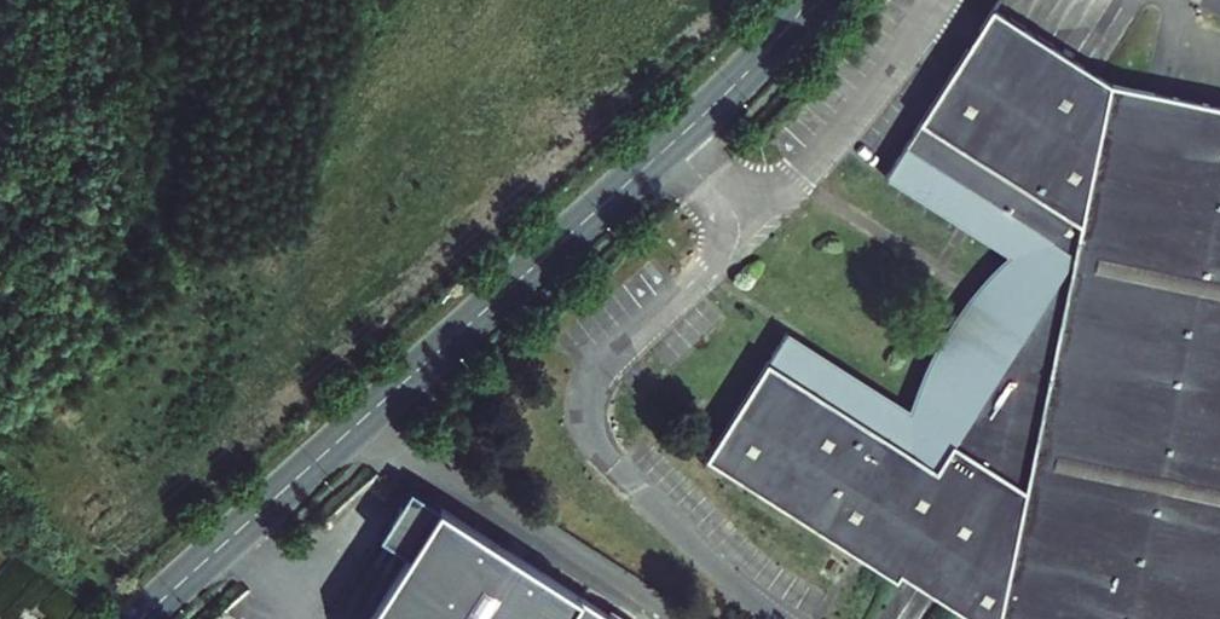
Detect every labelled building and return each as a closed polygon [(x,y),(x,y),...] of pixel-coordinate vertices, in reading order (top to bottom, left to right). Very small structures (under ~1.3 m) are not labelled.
[(987,12),(974,33),(967,45),(920,122),(1069,247),(857,560),(895,584),(897,580),(960,618),(1219,618),(1219,106),(1104,84),(1028,37),(990,13),(987,12)] [(955,341),(937,382),(943,386),(919,424),(782,340),(706,465),(857,560),(1069,247),(920,122),(885,178),(960,224),(963,218),(972,223),(968,229),(1022,263),(1005,276),(991,293),(1001,299),(993,311),(980,303),(955,341)] [(460,427),(449,420),(442,431),(453,438),(460,427)] [(603,612),(407,491),(377,540),(406,558),(367,618),(599,618),(603,612)]
